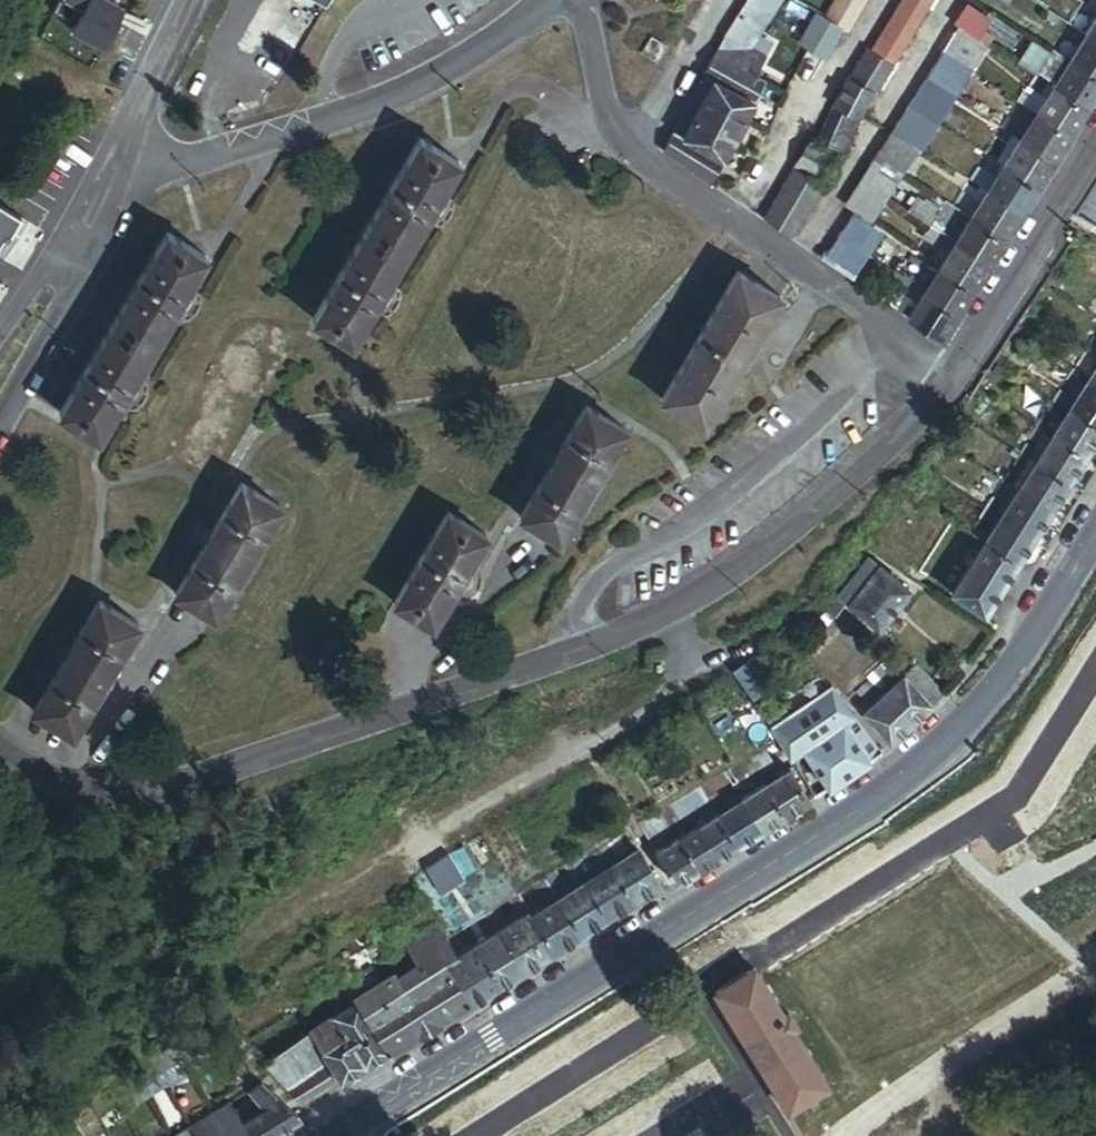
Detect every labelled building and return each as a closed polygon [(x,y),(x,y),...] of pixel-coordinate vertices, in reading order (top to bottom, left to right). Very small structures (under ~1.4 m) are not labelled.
[(53,18),(76,29),(72,36),(104,52),(118,23),(112,20),(118,8),(102,0),(62,0),(53,18)] [(316,3),(311,0),(301,0),(274,42),(288,50),(316,3)] [(775,0),(745,0),(724,37),(747,49),(775,0)] [(863,0),(831,0),(819,20),(812,16),(794,46),(818,61),(835,31),(843,36),(863,0)] [(927,0),(900,0),(871,49),(892,60),(927,0)] [(1077,29),(1084,19),(1072,11),(1065,22),(1077,29)] [(1084,34),(1095,41),(1095,13),(1084,34)] [(1070,40),(1077,29),(1065,22),(1059,32),(1070,40)] [(982,41),(960,27),(956,34),(978,48),(982,41)] [(964,70),(978,48),(956,34),(950,31),(936,53),(964,70)] [(1084,34),(1068,59),(1095,77),(1095,41),(1084,34)] [(709,182),(764,83),(754,77),(764,58),(747,49),(724,37),(660,152),(709,182)] [(654,65),(664,49),(648,39),(638,55),(654,65)] [(858,117),(892,60),(871,49),(867,47),(834,102),(836,104),(858,117)] [(953,88),(964,70),(936,53),(925,71),(953,88)] [(1068,59),(1051,85),(1086,107),(1095,91),(1095,77),(1068,59)] [(1045,81),(1051,70),(1040,63),(1033,74),(1045,81)] [(1038,92),(1045,81),(1033,74),(1026,85),(1038,92)] [(949,93),(921,76),(919,80),(947,97),(949,93)] [(933,118),(947,97),(919,80),(906,101),(933,118)] [(1086,107),(1051,85),(1034,113),(1069,135),(1086,107)] [(916,146),(933,118),(906,101),(889,129),(916,146)] [(839,150),(858,117),(836,104),(817,136),(839,150)] [(1069,135),(1034,113),(1019,138),(1054,160),(1069,135)] [(1019,122),(1006,114),(999,125),(1012,133),(1019,122)] [(1006,143),(1012,133),(999,125),(993,135),(1006,143)] [(901,174),(918,147),(916,146),(889,129),(872,156),(901,174)] [(352,341),(458,159),(418,137),(314,318),(352,341)] [(814,181),(833,151),(808,137),(791,166),(814,181)] [(1054,160),(1019,138),(1003,163),(1038,185),(1054,160)] [(896,182),(901,174),(872,156),(867,164),(896,182)] [(1021,212),(1038,185),(1003,163),(986,190),(1021,212)] [(886,198),(896,182),(867,164),(858,180),(886,198)] [(788,237),(820,184),(814,181),(791,166),(760,218),(788,237)] [(986,175),(974,167),(967,177),(979,185),(986,175)] [(973,195),(979,185),(967,177),(960,187),(973,195)] [(1077,209),(1095,221),(1095,178),(1077,209)] [(872,221),(886,198),(858,180),(844,203),(872,221)] [(1004,239),(1021,212),(986,190),(969,217),(1004,239)] [(948,237),(963,213),(950,205),(938,223),(932,219),(929,225),(948,237)] [(6,235),(9,237),(21,218),(0,206),(0,244),(6,235)] [(869,256),(883,233),(853,214),(839,237),(869,256)] [(1004,239),(969,217),(954,241),(989,264),(1004,239)] [(948,237),(929,225),(924,231),(930,235),(927,240),(941,248),(948,237)] [(100,436),(205,256),(166,232),(60,412),(100,436)] [(869,256),(839,237),(827,254),(857,274),(869,256)] [(973,290),(989,264),(954,241),(938,268),(973,290)] [(917,286),(931,263),(918,255),(908,272),(902,268),(898,274),(917,286)] [(924,290),(938,268),(931,263),(917,286),(924,290)] [(959,313),(973,290),(938,268),(924,290),(959,313)] [(704,424),(782,295),(741,270),(663,399),(704,424)] [(917,286),(898,274),(893,281),(899,285),(895,290),(909,299),(917,286)] [(943,338),(959,313),(924,290),(907,317),(943,338)] [(1092,328),(1086,337),(1095,342),(1095,331),(1092,328)] [(1086,337),(1075,353),(1083,359),(1085,355),(1095,363),(1095,342),(1086,337)] [(1085,355),(1083,359),(1095,366),(1095,364),(1095,363),(1085,355)] [(1076,368),(1080,361),(1074,356),(1068,364),(1076,368)] [(1073,373),(1076,368),(1068,364),(1065,368),(1073,373)] [(1089,376),(1072,402),(1095,417),(1095,380),(1089,376)] [(1065,397),(1070,388),(1059,380),(1053,390),(1065,397)] [(1059,406),(1065,397),(1053,390),(1047,398),(1059,406)] [(1072,402),(1056,426),(1089,447),(1095,435),(1095,417),(1072,402)] [(561,538),(627,429),(590,405),(523,516),(561,538)] [(1044,419),(1049,412),(1041,407),(1037,414),(1044,419)] [(1041,424),(1044,419),(1037,414),(1033,419),(1041,424)] [(1070,475),(1089,447),(1056,426),(1038,455),(1070,475)] [(1031,450),(1037,440),(1025,433),(1019,442),(1031,450)] [(1026,459),(1031,450),(1019,442),(1014,452),(1026,459)] [(1070,475),(1038,455),(1020,482),(1052,503),(1070,475)] [(1009,475),(1012,470),(1005,466),(1001,471),(1009,475)] [(1005,481),(1009,475),(1001,471),(998,476),(1005,481)] [(216,615),(281,505),(241,481),(211,533),(205,544),(176,593),(216,615)] [(1036,529),(1052,503),(1020,482),(1003,509),(1036,529)] [(997,505),(1002,495),(991,489),(984,498),(997,505)] [(997,505),(984,498),(980,505),(992,513),(997,505)] [(1018,557),(1036,529),(1003,509),(986,536),(1018,557)] [(436,623),(491,533),(452,510),(396,600),(436,623)] [(935,578),(968,526),(951,516),(918,567),(935,578)] [(205,544),(211,533),(206,529),(199,540),(205,544)] [(1001,583),(1018,557),(986,536),(952,588),(985,610),(1001,583)] [(908,586),(867,556),(839,593),(846,598),(880,623),(908,586)] [(995,607),(1005,592),(1001,583),(985,610),(988,611),(995,607)] [(833,611),(846,598),(839,593),(837,592),(825,602),(833,611)] [(103,684),(140,622),(100,599),(33,711),(74,735),(97,695),(103,684)] [(815,627),(825,619),(821,612),(809,621),(815,627)] [(865,698),(910,655),(890,646),(863,671),(866,674),(853,685),(865,698)] [(925,707),(942,689),(916,658),(862,710),(888,741),(925,707)] [(748,661),(733,674),(751,695),(766,682),(748,661)] [(103,699),(110,687),(103,684),(97,695),(103,699)] [(879,749),(827,684),(768,726),(771,730),(785,751),(788,754),(801,746),(828,785),(879,749)] [(785,751),(771,730),(764,735),(778,755),(785,751)] [(771,759),(757,738),(747,745),(760,766),(771,759)] [(760,766),(747,745),(731,755),(744,776),(760,766)] [(828,785),(801,746),(788,754),(814,793),(828,785)] [(744,776),(731,755),(724,760),(737,780),(744,776)] [(737,780),(724,760),(702,774),(715,794),(737,780)] [(809,796),(789,765),(767,778),(787,809),(809,796)] [(715,794),(702,774),(693,779),(706,800),(715,794)] [(787,809),(767,778),(744,792),(763,824),(787,809)] [(706,800),(693,779),(679,788),(692,809),(706,800)] [(692,809),(679,788),(668,795),(681,817),(692,809)] [(763,824),(744,792),(722,807),(741,838),(763,824)] [(681,817),(668,795),(658,801),(672,822),(681,817)] [(672,822),(658,801),(655,803),(668,824),(672,822)] [(668,824),(655,803),(647,808),(660,829),(668,824)] [(741,838),(722,807),(699,820),(719,852),(741,838)] [(660,829),(647,808),(635,815),(649,837),(660,829)] [(662,878),(626,820),(598,838),(634,895),(662,878)] [(719,852),(699,820),(678,834),(697,866),(719,852)] [(697,866),(678,834),(655,848),(675,880),(697,866)] [(634,895),(598,838),(586,845),(600,867),(592,872),(586,876),(608,912),(634,895)] [(600,867),(586,845),(578,850),(592,872),(600,867)] [(592,872),(578,850),(572,854),(586,876),(592,872)] [(586,876),(572,854),(565,858),(578,881),(586,876)] [(608,912),(586,876),(578,881),(570,886),(556,863),(544,871),(579,929),(608,912)] [(579,929),(544,871),(533,878),(547,900),(539,905),(532,909),(554,945),(579,929)] [(547,900),(533,878),(526,882),(539,905),(547,900)] [(539,905),(526,882),(518,887),(532,909),(539,905)] [(532,909),(518,887),(512,891),(525,913),(511,921),(499,899),(487,906),(523,964),(554,945),(532,909)] [(523,964),(487,906),(478,913),(491,936),(485,939),(472,916),(465,921),(469,928),(479,944),(500,978),(523,964)] [(470,997),(449,962),(461,956),(446,932),(438,920),(407,939),(417,955),(398,967),(417,998),(413,1000),(428,1024),(470,997)] [(469,928),(465,921),(461,922),(466,930),(469,928)] [(500,978),(479,944),(470,949),(461,933),(456,926),(446,932),(461,956),(449,962),(470,997),(500,978)] [(479,944),(469,928),(466,930),(461,933),(470,949),(479,944)] [(413,1000),(394,969),(393,966),(373,977),(369,968),(349,980),(360,998),(374,1021),(413,1000)] [(417,998),(398,967),(394,969),(413,1000),(417,998)] [(787,1123),(835,1097),(764,968),(716,995),(787,1123)] [(360,998),(349,980),(347,981),(356,1000),(360,998)] [(308,1014),(327,1003),(322,994),(303,1005),(308,1014)] [(302,1098),(388,1044),(374,1021),(360,998),(356,1000),(264,1056),(302,1098)] [(390,1047),(428,1024),(413,1000),(374,1021),(388,1044),(390,1047)] [(214,1052),(206,1040),(200,1044),(208,1056),(214,1052)] [(208,1056),(200,1044),(177,1058),(184,1070),(208,1056)] [(184,1070),(177,1058),(151,1073),(158,1084),(184,1070)] [(158,1084),(151,1073),(129,1086),(135,1098),(158,1084)] [(294,1116),(252,1083),(240,1090),(253,1101),(242,1108),(260,1135),(263,1135),(294,1116)] [(135,1098),(129,1086),(122,1090),(130,1101),(135,1098)] [(220,1131),(213,1135),(205,1124),(224,1111),(220,1102),(183,1126),(189,1135),(223,1135),(220,1131)] [(242,1108),(229,1117),(224,1111),(205,1124),(213,1135),(220,1131),(223,1135),(260,1135),(242,1108)] [(183,1126),(167,1135),(189,1135),(183,1126)]
